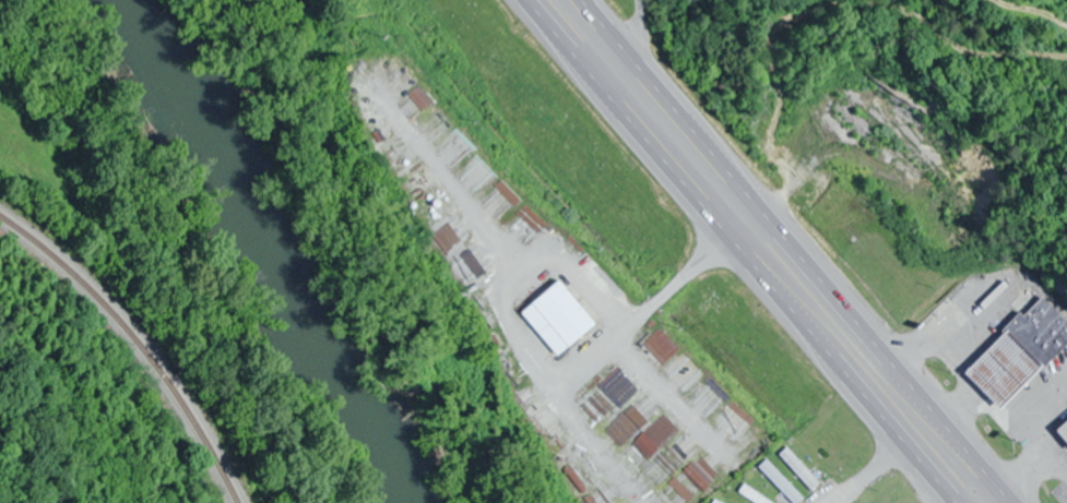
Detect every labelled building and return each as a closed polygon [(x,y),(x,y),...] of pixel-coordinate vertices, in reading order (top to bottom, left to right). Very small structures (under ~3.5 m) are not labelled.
[(516,226),(532,242),(547,227),(530,211),(516,226)] [(533,305),(569,349),(597,326),(562,282),(533,305)] [(1066,351),(1066,317),(1037,286),(1017,306),(1026,316),(967,374),(1004,412),(1066,351)] [(821,485),(789,449),(781,456),(813,492),(821,485)] [(595,473),(577,450),(557,465),(575,488),(595,473)] [(663,491),(683,471),(662,450),(641,470),(663,491)] [(768,462),(760,469),(794,502),(802,502),(805,499),(768,462)] [(753,502),(773,502),(745,486),(740,495),(753,502)] [(587,502),(614,502),(603,488),(585,501),(587,502)]
